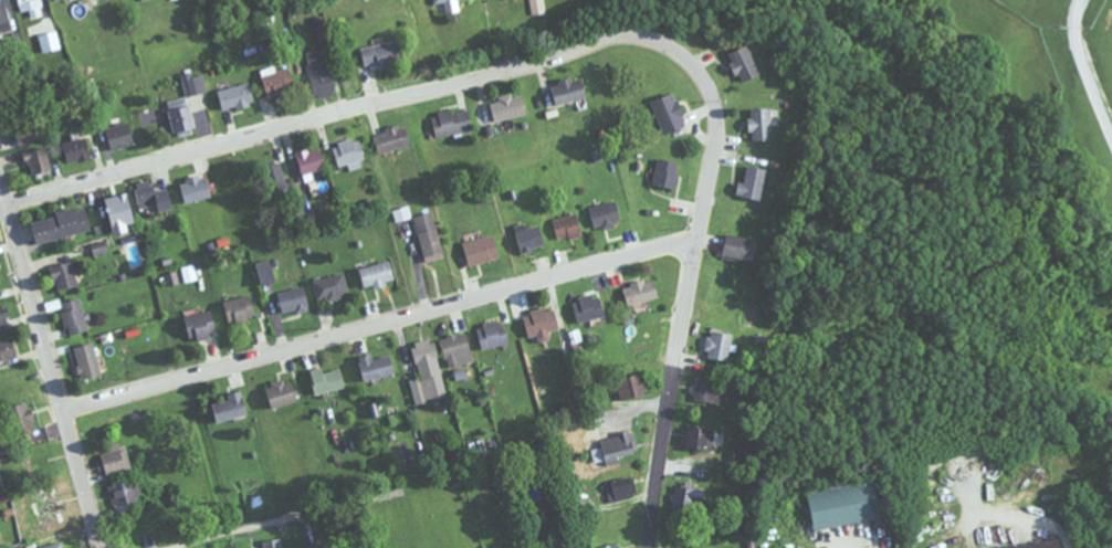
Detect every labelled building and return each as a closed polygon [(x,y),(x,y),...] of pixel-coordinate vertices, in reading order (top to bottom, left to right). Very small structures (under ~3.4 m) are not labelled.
[(8,24),(5,0),(0,0),(0,25),(8,24)] [(19,9),(40,5),(39,0),(17,0),(19,9)] [(434,3),(444,2),(445,13),(459,11),(457,0),(433,0),(434,3)] [(372,44),(376,67),(402,62),(398,40),(372,44)] [(742,82),(759,70),(740,43),(723,56),(742,82)] [(304,63),(314,99),(333,94),(323,58),(304,63)] [(259,71),(265,98),(293,92),(287,65),(259,71)] [(205,91),(203,75),(187,77),(190,93),(205,91)] [(579,76),(549,85),(555,106),(585,97),(579,76)] [(253,105),(250,83),(217,88),(220,110),(253,105)] [(648,101),(663,134),(685,125),(671,91),(648,101)] [(526,114),(520,92),(488,101),(494,123),(526,114)] [(194,132),(186,97),(165,102),(173,136),(194,132)] [(473,127),(463,105),(429,121),(439,142),(473,127)] [(747,107),(747,140),(770,140),(770,107),(747,107)] [(41,119),(13,126),(18,144),(46,137),(41,119)] [(372,135),(379,155),(409,145),(402,124),(372,135)] [(105,138),(114,152),(132,141),(124,127),(105,138)] [(66,165),(91,157),(84,133),(59,141),(66,165)] [(330,143),(336,166),(362,160),(356,137),(330,143)] [(43,145),(22,154),(31,176),(52,168),(43,145)] [(324,170),(320,147),(295,151),(299,174),(324,170)] [(286,187),(279,160),(259,165),(266,192),(286,187)] [(677,162),(657,160),(655,187),(675,189),(677,162)] [(757,201),(765,170),(745,165),(741,181),(737,180),(734,195),(757,201)] [(139,215),(170,207),(165,185),(171,183),(168,171),(152,175),(153,179),(132,185),(139,215)] [(175,183),(183,204),(210,194),(201,173),(175,183)] [(110,226),(132,221),(125,193),(103,198),(110,226)] [(592,228),(619,223),(614,201),(588,207),(592,228)] [(90,230),(84,207),(27,220),(33,243),(90,230)] [(442,257),(431,211),(411,216),(423,262),(442,257)] [(557,242),(580,236),(575,214),(551,220),(557,242)] [(513,232),(520,253),(543,245),(536,225),(513,232)] [(461,243),(467,266),(498,258),(492,234),(461,243)] [(720,256),(749,260),(752,238),(723,234),(720,256)] [(362,289),(395,281),(390,260),(357,268),(362,289)] [(50,267),(54,291),(78,287),(74,262),(50,267)] [(312,279),(316,300),(349,293),(344,273),(312,279)] [(626,306),(657,298),(652,279),(621,287),(626,306)] [(309,310),(304,287),(276,291),(280,315),(309,310)] [(602,316),(596,293),(570,301),(577,323),(602,316)] [(221,303),(229,326),(257,317),(249,294),(221,303)] [(65,301),(65,333),(84,333),(84,301),(65,301)] [(538,343),(551,340),(549,332),(557,330),(552,307),(521,314),(526,337),(536,335),(538,343)] [(211,340),(214,316),(189,312),(185,335),(211,340)] [(481,349),(507,342),(501,319),(475,327),(481,349)] [(702,357),(726,362),(732,334),(708,329),(702,357)] [(447,368),(474,361),(466,331),(439,339),(447,368)] [(432,338),(410,343),(418,376),(410,378),(416,403),(446,396),(432,338)] [(15,358),(11,339),(0,341),(0,361),(15,358)] [(73,346),(78,379),(99,376),(94,343),(73,346)] [(394,373),(388,351),(357,359),(363,381),(394,373)] [(344,388),(341,366),(309,370),(313,393),(344,388)] [(616,378),(619,399),(646,395),(643,374),(616,378)] [(263,385),(269,408),(297,401),(291,378),(263,385)] [(719,382),(693,380),(691,401),(717,404),(719,382)] [(231,398),(208,403),(212,422),(246,415),(240,390),(230,393),(231,398)] [(32,427),(25,401),(4,408),(12,434),(32,427)] [(691,450),(713,450),(713,426),(691,426),(691,450)] [(597,445),(600,466),(616,464),(615,456),(635,453),(631,430),(621,431),(622,441),(597,445)] [(130,467),(124,447),(98,455),(104,475),(130,467)] [(51,474),(44,448),(26,453),(33,478),(51,474)] [(882,516),(875,477),(806,489),(813,529),(882,516)] [(529,502),(546,496),(540,478),(523,483),(529,502)] [(614,499),(632,496),(629,478),(611,481),(614,499)] [(109,485),(116,514),(132,510),(130,500),(139,498),(135,479),(109,485)] [(700,511),(700,487),(674,487),(674,511),(700,511)] [(282,538),(270,540),(271,547),(283,547),(282,538)] [(59,539),(33,547),(63,547),(59,539)] [(564,539),(538,541),(539,547),(565,547),(564,539)] [(1059,540),(1002,547),(1060,547),(1059,540)]
